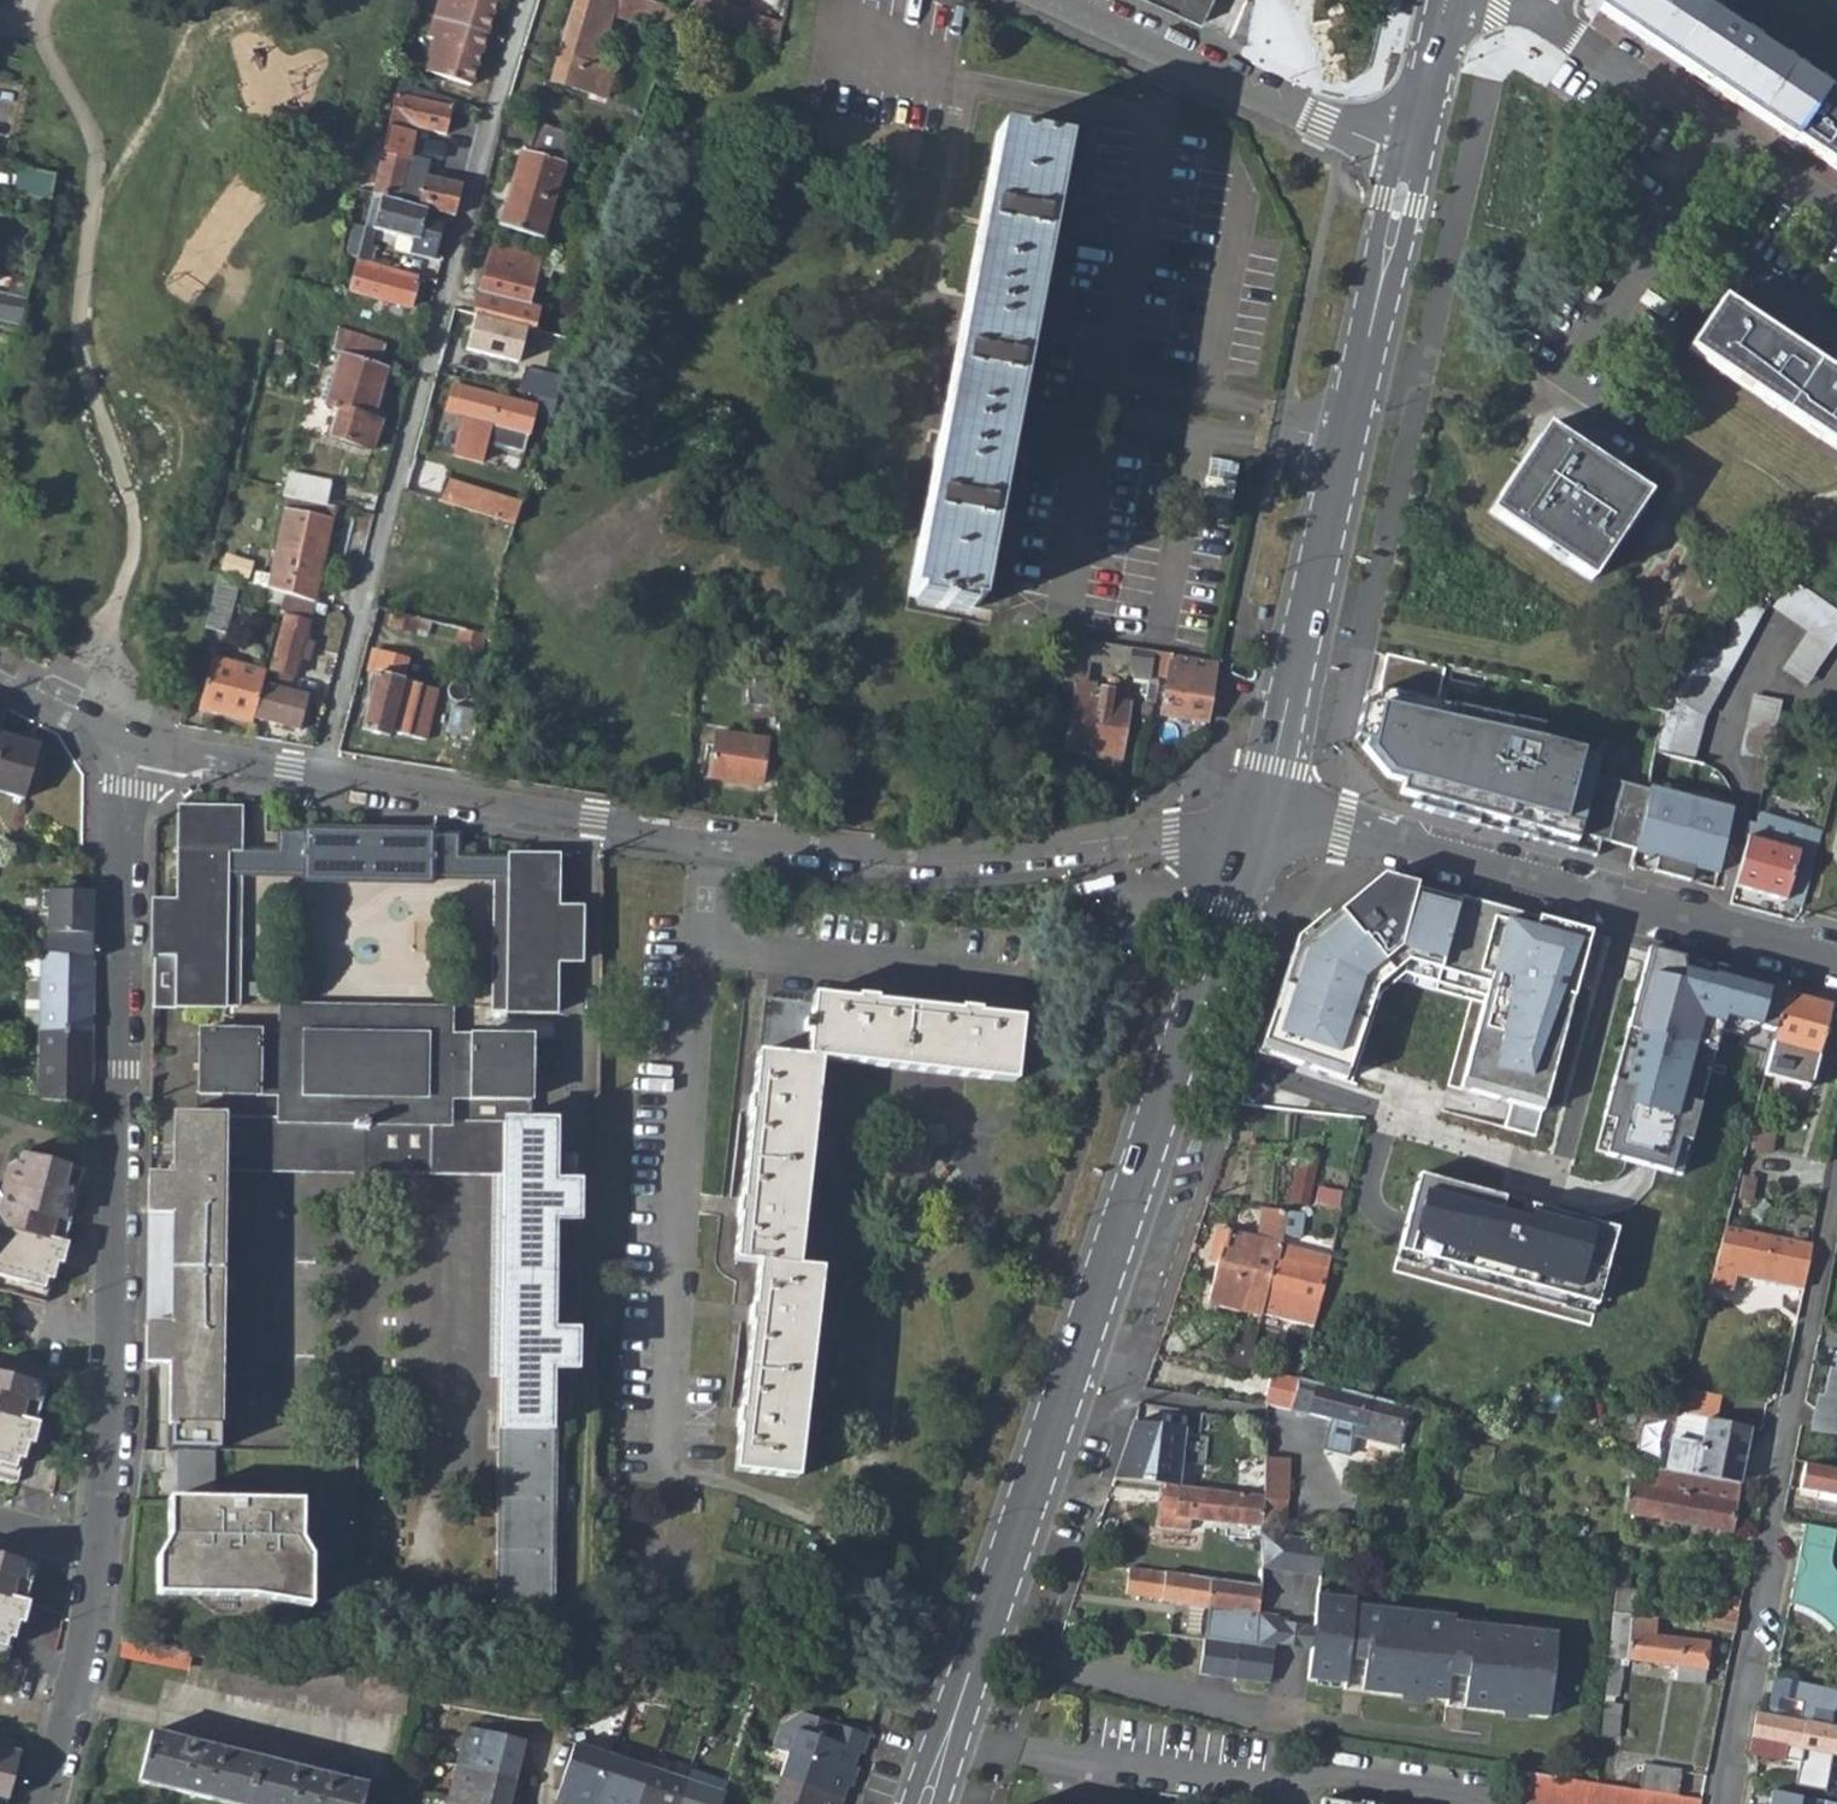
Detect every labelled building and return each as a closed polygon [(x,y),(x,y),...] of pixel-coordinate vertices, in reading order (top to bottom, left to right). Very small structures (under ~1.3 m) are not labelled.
[(435,23),(487,39),(499,0),(448,0),(447,5),(441,4),(435,23)] [(554,82),(614,98),(622,70),(587,61),(602,5),(682,38),(691,16),(659,3),(653,0),(575,0),(554,82)] [(659,3),(779,47),(783,25),(713,0),(660,0),(659,3)] [(1201,23),(1210,0),(1151,0),(1201,23)] [(1598,9),(1836,171),(1836,97),(1692,0),(1605,0),(1598,9)] [(435,43),(426,76),(471,91),(487,39),(435,23),(430,42),(435,43)] [(398,86),(396,100),(420,105),(422,94),(398,86)] [(396,100),(374,199),(446,218),(454,220),(462,189),(426,179),(430,164),(410,159),(415,139),(421,133),(445,139),(450,112),(420,105),(396,100)] [(521,153),(497,229),(541,244),(573,142),(535,129),(528,155),(521,153)] [(1065,142),(996,129),(904,596),(973,610),(1065,142)] [(24,167),(19,189),(48,196),(53,173),(24,167)] [(374,199),(366,230),(375,233),(414,244),(412,255),(434,262),(446,218),(374,199)] [(366,230),(362,247),(370,250),(375,233),(366,230)] [(362,247),(358,262),(370,266),(375,251),(370,250),(362,247)] [(493,249),(479,295),(526,310),(539,263),(493,249)] [(358,262),(348,296),(353,293),(409,309),(418,280),(370,266),(358,262)] [(10,278),(6,296),(25,301),(30,282),(10,278)] [(20,326),(25,301),(6,296),(0,294),(0,322),(20,326)] [(1719,298),(1685,349),(1836,452),(1836,378),(1719,298)] [(338,333),(332,353),(377,369),(383,349),(338,333)] [(313,353),(312,361),(320,362),(322,355),(313,353)] [(340,358),(325,406),(338,411),(329,440),(370,453),(380,424),(370,421),(385,372),(377,369),(340,358)] [(514,368),(510,392),(559,402),(565,376),(514,368)] [(451,389),(443,415),(461,420),(450,459),(477,466),(488,427),(522,437),(529,412),(451,389)] [(1607,468),(1546,428),(1488,514),(1588,581),(1647,494),(1607,468)] [(284,494),(282,499),(286,500),(327,509),(331,486),(287,477),(284,494)] [(443,480),(435,503),(463,511),(478,516),(506,525),(512,528),(520,505),(443,480)] [(268,578),(265,591),(282,595),(289,597),(313,604),(334,511),(327,509),(286,500),(268,578)] [(478,516),(475,527),(503,535),(506,525),(478,516)] [(1664,752),(1693,760),(1705,714),(1764,609),(1806,636),(1780,674),(1803,690),(1836,640),(1836,623),(1752,565),(1676,706),(1664,752)] [(254,575),(251,586),(265,591),(268,578),(254,575)] [(218,577),(204,629),(224,635),(229,617),(273,629),(282,595),(265,591),(251,586),(218,577)] [(289,597),(284,616),(309,623),(311,612),(313,604),(289,597)] [(313,604),(311,612),(323,616),(325,607),(313,604)] [(391,614),(388,628),(412,634),(416,621),(391,614)] [(284,616),(270,671),(293,677),(298,660),(306,663),(312,643),(303,641),(309,623),(284,616)] [(460,624),(459,631),(481,637),(483,629),(460,624)] [(459,631),(454,645),(479,652),(483,638),(481,637),(459,631)] [(1096,644),(1092,663),(1123,669),(1134,681),(1148,683),(1149,678),(1153,653),(1096,644)] [(374,676),(400,682),(405,662),(371,653),(366,674),(374,676)] [(1153,653),(1149,678),(1168,681),(1174,656),(1153,653)] [(1365,699),(1356,739),(1368,742),(1366,751),(1388,776),(1404,781),(1401,792),(1421,798),(1419,808),(1593,855),(1596,846),(1597,839),(1632,849),(1646,787),(1596,774),(1601,754),(1581,748),(1586,732),(1439,700),(1446,665),(1388,653),(1377,701),(1365,699)] [(211,656),(196,709),(247,723),(248,721),(257,688),(262,669),(211,656)] [(1168,681),(1162,717),(1205,725),(1212,680),(1215,681),(1217,665),(1174,656),(1168,681)] [(262,669),(257,688),(288,695),(293,677),(270,671),(262,669)] [(781,674),(755,671),(754,706),(779,707),(781,674)] [(386,732),(421,741),(431,706),(412,701),(416,686),(400,682),(374,676),(360,731),(384,737),(386,732)] [(1075,683),(1073,698),(1092,701),(1094,685),(1075,683)] [(412,701),(431,706),(435,691),(416,686),(412,701)] [(257,688),(248,721),(294,733),(304,699),(288,695),(257,688)] [(1751,695),(1738,756),(1767,761),(1780,701),(1751,695)] [(1073,698),(1065,752),(1121,762),(1129,708),(1092,701),(1073,698)] [(1821,725),(1836,729),(1836,703),(1821,725)] [(1779,713),(1773,738),(1788,742),(1793,717),(1779,713)] [(717,733),(710,778),(761,786),(768,741),(717,733)] [(24,799),(40,747),(0,735),(0,792),(24,799)] [(1646,787),(1632,849),(1655,855),(1651,870),(1688,880),(1692,865),(1716,872),(1731,810),(1646,787)] [(243,811),(179,807),(178,902),(152,899),(151,1006),(243,1007),(245,877),(498,882),(495,1008),(554,1011),(554,960),(579,962),(576,905),(554,903),(555,858),(459,854),(456,838),(432,836),(281,829),(278,851),(243,852),(243,811)] [(1746,838),(1735,883),(1802,898),(1817,825),(1757,813),(1755,821),(1746,821),(1742,837),(1746,838)] [(1293,949),(1258,1052),(1343,1081),(1376,988),(1407,961),(1489,984),(1460,1090),(1543,1113),(1593,932),(1461,896),(1459,907),(1414,895),(1417,884),(1382,875),(1293,949)] [(68,957),(93,959),(93,898),(94,891),(42,891),(43,910),(49,910),(48,932),(44,932),(44,952),(68,957)] [(1662,965),(1666,952),(1651,948),(1648,961),(1662,965)] [(44,952),(39,1024),(89,1026),(93,959),(68,957),(44,952)] [(1790,986),(1666,952),(1662,965),(1648,961),(1604,1120),(1615,1123),(1605,1157),(1644,1168),(1682,1178),(1723,1028),(1775,1042),(1788,996),(1790,986)] [(27,1005),(39,1005),(41,954),(29,954),(27,1005)] [(1775,1042),(1766,1076),(1810,1088),(1832,1007),(1788,996),(1775,1042)] [(862,1010),(818,1005),(817,1014),(767,1010),(757,1108),(750,1107),(747,1124),(757,1125),(748,1207),(739,1209),(738,1225),(748,1227),(744,1269),(766,1273),(763,1318),(755,1317),(753,1335),(762,1336),(754,1417),(745,1416),(744,1436),(752,1436),(747,1479),(814,1487),(834,1279),(806,1276),(824,1069),(1020,1084),(1026,1023),(979,1018),(981,1011),(965,1011),(964,1019),(881,1012),(881,1003),(862,1002),(862,1010)] [(282,1032),(201,1028),(201,1116),(179,1114),(178,1179),(148,1175),(148,1213),(172,1212),(172,1328),(145,1328),(145,1364),(173,1366),(171,1423),(216,1423),(219,1170),(501,1172),(497,1600),(552,1602),(548,1429),(548,1363),(572,1365),(574,1336),(548,1335),(551,1218),(571,1221),(572,1182),(550,1180),(550,1120),(527,1123),(527,1038),(452,1038),(450,1006),(279,1003),(282,1032)] [(36,1074),(34,1096),(84,1106),(89,1026),(39,1024),(36,1074)] [(1615,1123),(1604,1120),(1595,1154),(1605,1157),(1615,1123)] [(1288,1151),(1280,1196),(1305,1201),(1313,1155),(1288,1151)] [(45,1300),(55,1261),(62,1262),(67,1241),(62,1240),(80,1169),(56,1163),(53,1158),(48,1161),(21,1154),(19,1162),(16,1174),(11,1176),(7,1193),(0,1191),(0,1289),(45,1300)] [(0,1181),(0,1191),(7,1193),(11,1176),(16,1174),(19,1162),(11,1161),(4,1165),(0,1181)] [(1591,1329),(1618,1229),(1417,1173),(1402,1227),(1390,1274),(1591,1329)] [(1217,1263),(1207,1301),(1262,1316),(1280,1243),(1281,1236),(1298,1238),(1307,1215),(1263,1207),(1259,1237),(1229,1229),(1225,1246),(1221,1245),(1217,1263)] [(1727,1224),(1711,1288),(1727,1291),(1731,1271),(1806,1287),(1815,1241),(1727,1224)] [(1220,1226),(1210,1261),(1217,1263),(1221,1245),(1225,1246),(1229,1229),(1220,1226)] [(1280,1243),(1262,1316),(1310,1329),(1328,1257),(1280,1243)] [(17,1479),(27,1438),(32,1440),(38,1419),(36,1418),(44,1383),(10,1374),(8,1370),(3,1373),(0,1372),(0,1475),(17,1479)] [(1271,1371),(1264,1402),(1290,1408),(1298,1378),(1271,1371)] [(1811,1429),(1836,1434),(1836,1374),(1834,1374),(1827,1372),(1822,1403),(1815,1402),(1811,1429)] [(1298,1378),(1290,1408),(1353,1425),(1351,1433),(1396,1444),(1405,1405),(1298,1378)] [(1684,1388),(1678,1414),(1685,1415),(1690,1390),(1684,1388)] [(1690,1390),(1685,1415),(1714,1421),(1719,1396),(1690,1390)] [(1645,1407),(1643,1415),(1676,1422),(1678,1414),(1645,1407)] [(1666,1467),(1666,1471),(1698,1477),(1739,1486),(1751,1429),(1714,1421),(1685,1415),(1678,1414),(1676,1422),(1666,1467)] [(1650,1418),(1647,1434),(1669,1438),(1672,1422),(1650,1418)] [(1126,1446),(1123,1481),(1162,1484),(1186,1486),(1190,1425),(1139,1422),(1137,1447),(1126,1446)] [(187,1449),(186,1499),(215,1499),(216,1423),(171,1423),(169,1449),(187,1449)] [(1800,1489),(1824,1494),(1836,1497),(1836,1471),(1805,1465),(1800,1489)] [(1630,1472),(1622,1513),(1687,1527),(1698,1477),(1666,1471),(1666,1467),(1659,1469),(1657,1477),(1630,1472)] [(1698,1477),(1687,1527),(1729,1535),(1739,1486),(1698,1477)] [(1162,1484),(1157,1528),(1190,1532),(1191,1518),(1228,1522),(1260,1525),(1263,1495),(1186,1486),(1162,1484)] [(1822,1502),(1836,1505),(1836,1497),(1824,1494),(1822,1502)] [(156,1557),(155,1595),(253,1596),(310,1606),(311,1556),(301,1539),(302,1500),(215,1499),(186,1499),(168,1498),(167,1537),(156,1557)] [(1228,1522),(1227,1535),(1259,1539),(1260,1530),(1260,1525),(1228,1522)] [(1806,1524),(1800,1552),(1800,1554),(1800,1556),(1801,1558),(1802,1560),(1803,1561),(1804,1562),(1804,1564),(1804,1566),(1804,1568),(1803,1570),(1802,1572),(1801,1573),(1799,1574),(1797,1575),(1796,1575),(1795,1578),(1790,1603),(1791,1604),(1795,1605),(1798,1606),(1802,1607),(1806,1609),(1810,1611),(1814,1613),(1818,1615),(1821,1618),(1826,1623),(1829,1626),(1832,1629),(1835,1633),(1836,1635),(1836,1576),(1836,1575),(1835,1572),(1833,1569),(1833,1565),(1832,1562),(1832,1559),(1833,1556),(1836,1533),(1836,1529),(1806,1524)] [(1260,1530),(1259,1539),(1260,1571),(1261,1571),(1319,1578),(1324,1540),(1260,1530)] [(1604,1557),(1601,1585),(1614,1587),(1612,1614),(1632,1616),(1635,1590),(1627,1588),(1630,1553),(1627,1553),(1628,1545),(1619,1544),(1618,1558),(1604,1557)] [(9,1658),(18,1618),(23,1619),(28,1599),(24,1598),(33,1561),(0,1554),(0,1656),(9,1658)] [(1213,1564),(1210,1579),(1261,1587),(1261,1571),(1260,1571),(1213,1564)] [(1132,1568),(1129,1594),(1257,1616),(1261,1588),(1132,1568)] [(1701,1621),(1700,1628),(1735,1636),(1739,1618),(1743,1600),(1731,1597),(1727,1612),(1705,1607),(1701,1621)] [(1311,1655),(1309,1682),(1363,1689),(1362,1693),(1466,1704),(1465,1708),(1549,1717),(1557,1633),(1454,1623),(1455,1618),(1354,1608),(1355,1602),(1316,1598),(1313,1629),(1311,1655)] [(1612,1614),(1600,1737),(1618,1738),(1622,1706),(1613,1705),(1613,1697),(1618,1697),(1621,1661),(1676,1667),(1674,1682),(1703,1686),(1707,1644),(1654,1637),(1656,1619),(1632,1616),(1612,1614)] [(1203,1642),(1198,1676),(1270,1686),(1275,1650),(1279,1626),(1279,1619),(1257,1616),(1251,1649),(1203,1642)] [(1684,1624),(1700,1628),(1701,1621),(1680,1616),(1679,1623),(1684,1624)] [(1279,1626),(1275,1650),(1311,1655),(1313,1629),(1279,1626)] [(121,1650),(177,1662),(179,1648),(124,1636),(121,1650)] [(221,1691),(409,1713),(416,1681),(229,1659),(221,1691)] [(1770,1698),(1803,1704),(1807,1685),(1778,1677),(1774,1677),(1770,1698)] [(409,1713),(413,1714),(421,1681),(416,1681),(409,1713)] [(801,1712),(783,1725),(828,1740),(833,1723),(801,1712)] [(1825,1791),(1831,1756),(1836,1756),(1836,1730),(1766,1717),(1756,1714),(1748,1753),(1759,1755),(1800,1763),(1795,1786),(1825,1791)] [(783,1725),(775,1748),(788,1753),(850,1773),(858,1750),(862,1751),(868,1733),(833,1723),(828,1740),(783,1725)] [(461,1724),(452,1763),(510,1777),(515,1757),(519,1758),(524,1739),(461,1724)] [(139,1780),(234,1803),(362,1803),(367,1784),(152,1729),(139,1780)] [(551,1795),(570,1802),(570,1803),(590,1803),(609,1752),(571,1739),(551,1795)] [(18,1747),(0,1742),(0,1803),(4,1803),(18,1747)] [(590,1803),(632,1803),(646,1765),(609,1752),(590,1803)] [(788,1753),(779,1776),(841,1798),(850,1773),(788,1753)] [(442,1801),(453,1803),(503,1803),(505,1795),(510,1796),(514,1778),(510,1777),(452,1763),(442,1801)] [(632,1803),(673,1803),(682,1778),(646,1765),(632,1803)] [(1643,1766),(1639,1792),(1677,1799),(1681,1773),(1643,1766)] [(686,1767),(682,1778),(720,1791),(724,1780),(686,1767)] [(1514,1802),(1522,1803),(1701,1803),(1677,1799),(1639,1792),(1520,1770),(1514,1802)] [(770,1801),(780,1803),(839,1803),(841,1798),(779,1776),(770,1801)] [(673,1803),(715,1803),(720,1791),(682,1778),(673,1803)] [(1768,1803),(1775,1803),(1777,1794),(1771,1793),(1768,1803)] [(1777,1794),(1775,1803),(1819,1803),(1777,1794)]
